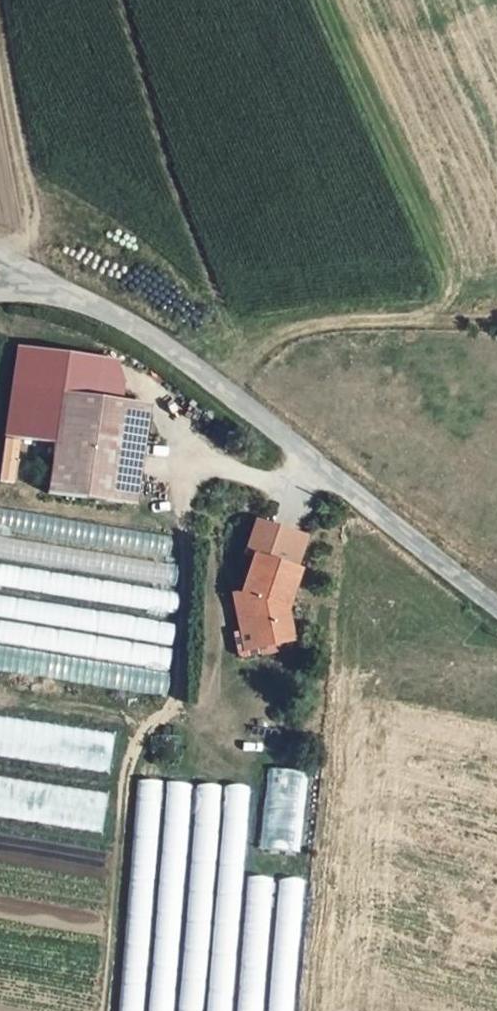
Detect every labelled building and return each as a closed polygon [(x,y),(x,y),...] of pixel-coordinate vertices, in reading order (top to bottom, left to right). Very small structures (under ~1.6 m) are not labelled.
[(34,460),(43,412),(102,423),(106,404),(99,382),(2,362),(0,371),(0,454),(34,460)] [(102,423),(43,412),(34,460),(25,510),(114,527),(132,429),(102,423)] [(256,646),(290,644),(288,608),(296,563),(291,562),(297,530),(257,522),(253,545),(263,546),(261,556),(253,596),(256,646)] [(263,546),(253,545),(251,554),(261,556),(263,546)] [(241,647),(256,646),(253,596),(237,596),(241,647)] [(298,852),(307,772),(270,767),(260,848),(298,852)] [(125,1010),(295,1010),(300,880),(276,879),(276,877),(244,876),(247,787),(192,785),(192,783),(164,782),(164,780),(134,779),(125,1010)]
